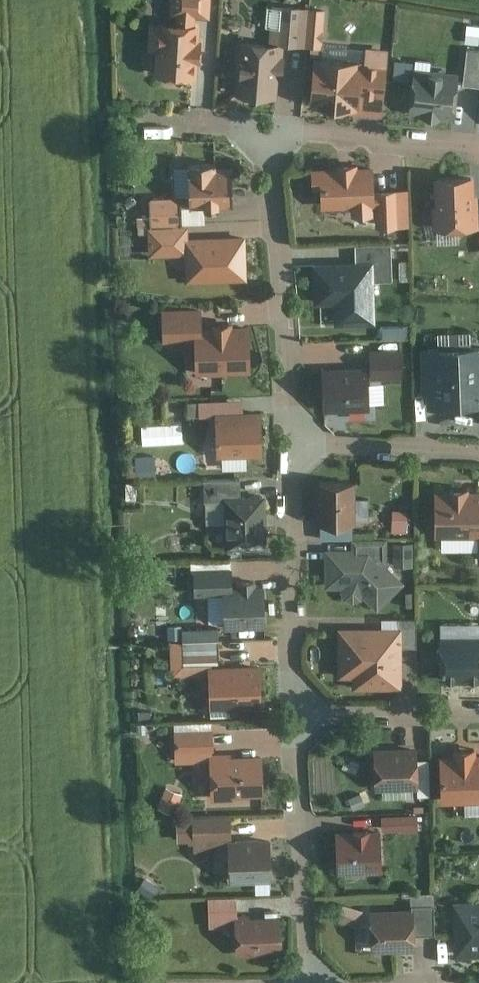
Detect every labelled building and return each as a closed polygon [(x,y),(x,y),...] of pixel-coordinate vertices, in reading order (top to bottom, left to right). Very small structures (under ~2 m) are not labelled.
[(154,72),(190,72),(191,20),(207,20),(208,0),(174,0),(174,15),(155,15),(154,72)] [(320,8),(271,6),(270,44),(281,44),(318,46),(320,8)] [(465,27),(465,39),(477,39),(477,27),(465,27)] [(281,44),(270,44),(241,43),(239,96),(279,97),(281,44)] [(462,81),(478,83),(478,49),(465,47),(462,81)] [(378,110),(382,53),(365,52),(364,61),(313,57),(310,105),(378,110)] [(451,118),(455,75),(412,71),(408,114),(451,118)] [(187,198),(229,197),(229,170),(215,170),(214,161),(187,161),(187,198)] [(371,169),(315,169),(315,207),(375,206),(375,225),(405,225),(405,186),(371,187),(371,169)] [(434,178),(435,226),(478,224),(478,212),(476,212),(475,177),(434,178)] [(177,194),(148,196),(150,222),(179,221),(177,194)] [(187,224),(149,226),(150,254),(186,252),(188,281),(248,277),(245,235),(188,239),(187,224)] [(354,263),(317,264),(318,298),(340,298),(341,319),(374,318),(372,277),(390,276),(389,244),(353,246),(354,263)] [(199,309),(163,311),(165,342),(197,341),(198,371),(248,368),(246,327),(200,329),(199,309)] [(324,367),(326,403),(367,401),(366,378),(404,376),(402,348),(371,350),(371,364),(324,367)] [(431,351),(432,401),(478,400),(478,350),(431,351)] [(215,417),(216,453),(258,452),(257,416),(215,417)] [(353,481),(316,483),(318,536),(355,534),(353,481)] [(436,491),(437,537),(478,537),(478,491),(436,491)] [(225,495),(226,544),(265,544),(264,494),(225,495)] [(407,506),(389,507),(390,530),(408,529),(407,506)] [(415,563),(414,539),(395,540),(396,564),(415,563)] [(327,551),(328,589),(353,588),(378,611),(403,584),(368,550),(327,551)] [(192,568),(193,585),(232,583),(231,566),(192,568)] [(222,621),(265,620),(264,589),(222,590),(222,621)] [(216,663),(214,624),(169,626),(171,665),(216,663)] [(400,626),(338,626),(338,671),(352,687),(400,687),(400,626)] [(439,674),(478,673),(478,634),(438,635),(439,674)] [(209,669),(210,707),(261,705),(259,666),(209,669)] [(175,733),(176,758),(213,756),(211,730),(175,733)] [(414,749),(371,750),(373,797),(431,795),(429,759),(415,759),(414,749)] [(440,758),(442,805),(464,804),(465,814),(478,813),(478,757),(440,758)] [(261,758),(212,761),(214,795),(263,793),(261,758)] [(167,787),(160,805),(176,811),(183,793),(167,787)] [(383,811),(383,827),(424,828),(424,812),(383,811)] [(229,852),(230,881),(271,880),(270,839),(232,840),(231,819),(176,820),(177,840),(193,840),(194,853),(229,852)] [(337,834),(339,872),(382,870),(380,833),(337,834)] [(369,914),(371,952),(414,950),(414,935),(432,934),(430,895),(410,896),(411,912),(369,914)] [(238,927),(239,959),(281,958),(280,917),(235,918),(234,898),(209,899),(210,928),(238,927)] [(344,902),(339,919),(358,924),(362,906),(344,902)] [(454,904),(455,954),(478,953),(478,903),(454,904)]
